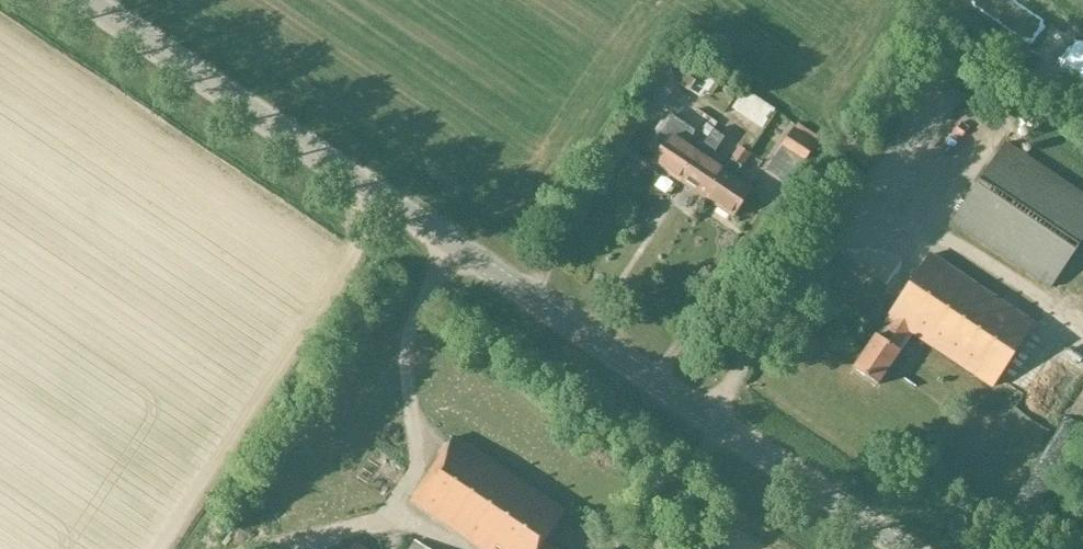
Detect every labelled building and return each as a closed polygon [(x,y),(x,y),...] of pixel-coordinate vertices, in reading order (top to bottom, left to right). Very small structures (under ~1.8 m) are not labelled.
[(686,50),(685,51),(668,78),(689,91),(706,64),(686,50)] [(930,103),(950,115),(959,101),(938,88),(930,103)] [(731,111),(753,125),(762,130),(775,111),(745,90),(731,111)] [(695,132),(680,122),(669,115),(665,122),(661,122),(654,132),(655,135),(647,148),(658,155),(652,165),(679,183),(698,154),(689,148),(695,132)] [(713,131),(705,143),(705,144),(715,150),(723,137),(713,131)] [(794,131),(781,150),(803,165),(816,146),(794,131)] [(952,223),(1050,289),(1082,241),(1082,196),(1006,144),(952,223)] [(750,155),(740,149),(731,161),(724,172),(705,201),(732,219),(752,191),(734,179),(741,168),(750,155)] [(705,201),(724,172),(698,154),(679,183),(705,201)] [(640,177),(650,167),(638,155),(628,164),(640,177)] [(668,195),(675,183),(662,175),(655,187),(668,195)] [(931,256),(876,337),(854,370),(878,386),(900,353),(896,351),(908,332),(991,388),(1034,325),(931,256)] [(543,545),(565,513),(454,438),(411,502),(481,548),(550,548),(543,545)] [(409,548),(428,548),(415,540),(409,548)]
